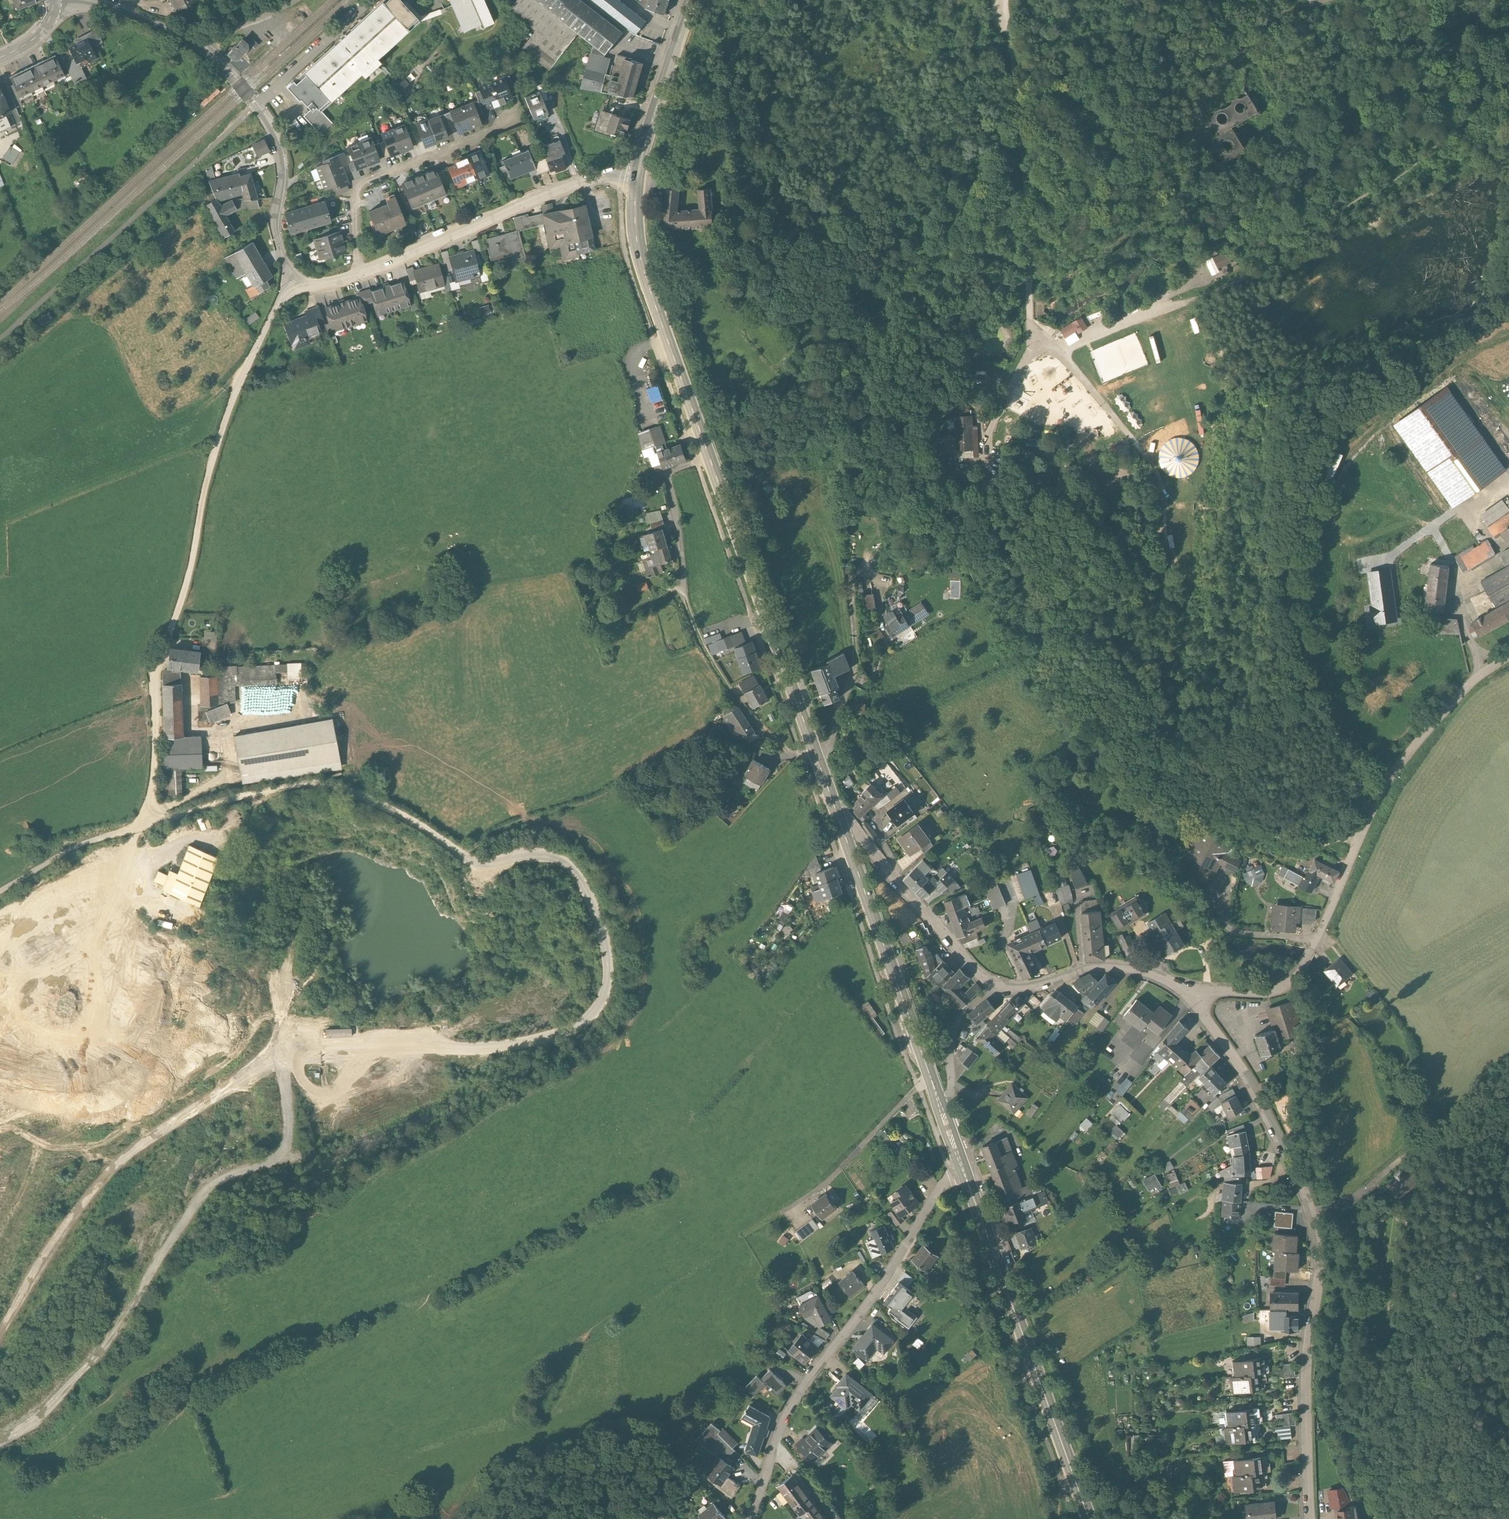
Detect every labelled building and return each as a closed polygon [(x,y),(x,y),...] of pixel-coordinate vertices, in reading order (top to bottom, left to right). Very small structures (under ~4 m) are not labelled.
[(18,12),(40,5),(38,0),(15,0),(18,12)] [(172,13),(195,1),(195,0),(165,0),(172,13)] [(291,82),(319,113),(418,23),(397,0),(381,0),(304,70),(291,82)] [(462,33),(479,25),(481,30),(493,24),(482,0),(483,0),(447,0),(462,33)] [(539,0),(517,0),(508,11),(536,33),(522,50),(547,70),(577,31),(539,0)] [(577,31),(593,44),(606,54),(626,28),(591,0),(539,0),(577,31)] [(626,28),(636,36),(649,25),(619,0),(591,0),(626,28)] [(639,3),(645,9),(665,17),(671,0),(641,0),(639,3)] [(87,36),(68,46),(80,69),(99,59),(87,36)] [(248,48),(239,40),(225,56),(234,64),(248,48)] [(593,44),(582,86),(601,91),(610,59),(602,57),(606,54),(593,44)] [(55,57),(44,62),(54,83),(66,78),(55,57)] [(645,65),(625,60),(616,95),(635,100),(645,65)] [(44,62),(33,68),(43,89),(54,83),(44,62)] [(33,68),(21,73),(31,94),(43,89),(33,68)] [(20,100),(31,94),(21,73),(10,79),(20,100)] [(506,76),(494,81),(502,104),(514,99),(506,76)] [(490,108),(502,104),(494,81),(481,85),(490,108)] [(539,94),(542,103),(548,101),(542,85),(536,88),(539,94)] [(1209,134),(1223,158),(1248,144),(1241,131),(1234,120),(1258,106),(1246,85),(1205,109),(1217,129),(1209,134)] [(539,94),(522,101),(531,121),(547,114),(542,103),(539,94)] [(473,101),(462,106),(472,130),(483,125),(473,101)] [(461,134),(472,130),(462,106),(451,110),(461,134)] [(439,113),(427,118),(438,143),(450,138),(439,113)] [(630,120),(612,116),(607,136),(624,140),(630,120)] [(426,149),(438,143),(427,118),(415,124),(426,149)] [(407,124),(394,129),(403,151),(415,146),(407,124)] [(390,156),(403,151),(394,129),(382,133),(390,156)] [(372,136),(360,140),(369,164),(380,160),(372,136)] [(546,157),(547,161),(561,156),(561,154),(565,152),(560,139),(545,145),(549,156),(546,157)] [(270,149),(266,140),(252,146),(256,155),(270,149)] [(357,168),(369,164),(360,140),(349,144),(357,168)] [(12,143),(3,158),(14,164),(23,149),(12,143)] [(531,151),(506,160),(513,180),(538,171),(531,151)] [(318,162),(323,176),(346,168),(341,155),(318,162)] [(483,155),(469,161),(477,181),(491,175),(483,155)] [(566,168),(561,156),(547,161),(550,168),(555,167),(556,172),(566,168)] [(458,188),(477,181),(469,161),(450,168),(458,188)] [(350,182),(346,168),(323,176),(327,190),(350,182)] [(239,184),(252,182),(250,174),(238,177),(237,174),(209,181),(215,200),(216,201),(243,194),(239,184)] [(437,175),(426,179),(433,198),(444,194),(437,175)] [(426,179),(415,183),(422,202),(433,198),(426,179)] [(239,184),(243,194),(246,201),(258,200),(252,182),(239,184)] [(411,206),(422,202),(415,183),(404,187),(411,206)] [(680,191),(668,190),(663,232),(715,229),(712,189),(698,190),(699,210),(680,212),(680,191)] [(399,199),(369,212),(378,234),(408,222),(399,199)] [(235,211),(232,202),(220,208),(216,201),(215,200),(204,207),(223,238),(234,230),(225,216),(235,211)] [(232,202),(235,211),(259,209),(258,200),(246,201),(232,202)] [(307,208),(313,229),(333,223),(327,202),(307,208)] [(590,203),(543,212),(548,236),(565,233),(567,243),(596,238),(590,203)] [(313,229),(307,208),(286,213),(292,234),(313,229)] [(522,232),(489,241),(494,262),(513,257),(515,264),(530,259),(522,232)] [(313,241),(316,251),(341,244),(338,234),(313,241)] [(255,244),(227,260),(240,283),(247,279),(255,291),(275,279),(255,244)] [(344,254),(341,244),(316,251),(319,261),(344,254)] [(477,252),(450,259),(456,283),(484,275),(477,252)] [(1226,253),(1213,259),(1217,268),(1223,265),(1226,264),(1230,262),(1226,253)] [(440,265),(416,272),(422,295),(447,287),(440,265)] [(1228,267),(1224,268),(1223,272),(1227,275),(1231,273),(1231,269),(1228,267)] [(405,281),(371,293),(379,315),(413,303),(405,281)] [(363,298),(327,310),(335,333),(371,321),(363,298)] [(1115,301),(1108,304),(1107,315),(1114,319),(1122,316),(1123,306),(1115,301)] [(1077,311),(1056,327),(1062,335),(1075,326),(1079,331),(1087,326),(1077,311)] [(37,320),(43,327),(51,319),(45,312),(37,320)] [(319,313),(285,326),(294,352),(315,345),(314,340),(328,335),(319,313)] [(1449,387),(1395,425),(1452,505),(1505,467),(1449,387)] [(948,406),(947,399),(933,400),(934,407),(948,406)] [(964,416),(956,416),(957,428),(958,450),(975,449),(973,415),(964,416)] [(949,428),(957,428),(956,416),(948,416),(949,428)] [(645,462),(660,458),(658,454),(656,447),(665,443),(660,428),(640,434),(645,462)] [(681,445),(664,451),(670,466),(687,460),(681,445)] [(975,457),(975,449),(958,450),(958,458),(975,457)] [(664,451),(658,454),(660,458),(662,464),(655,466),(656,471),(670,466),(664,451)] [(973,471),(955,473),(957,484),(974,482),(973,471)] [(1503,533),(1508,529),(1508,509),(1503,500),(1480,515),(1495,538),(1503,533)] [(651,543),(653,549),(668,544),(663,528),(640,536),(643,545),(651,543)] [(1454,556),(1463,570),(1471,565),(1473,569),(1495,555),(1493,552),(1495,551),(1488,540),(1475,548),(1473,545),(1454,556)] [(651,549),(656,565),(656,566),(673,560),(668,544),(653,549),(651,549)] [(655,566),(656,566),(656,565),(646,568),(650,578),(659,575),(655,566)] [(1425,608),(1443,610),(1448,567),(1430,565),(1425,608)] [(1507,568),(1482,582),(1497,608),(1508,602),(1508,567),(1507,568)] [(1388,568),(1369,570),(1374,605),(1371,605),(1372,614),(1375,614),(1376,621),(1396,619),(1388,568)] [(649,590),(647,584),(636,588),(638,594),(649,590)] [(872,616),(870,599),(859,601),(862,617),(872,616)] [(1508,618),(1508,602),(1497,608),(1472,621),(1474,624),(1479,635),(1508,618)] [(888,608),(891,614),(893,612),(898,609),(895,604),(888,608)] [(921,605),(903,616),(910,627),(928,616),(921,605)] [(884,618),(889,626),(898,620),(893,612),(891,614),(884,618)] [(891,639),(910,627),(903,616),(898,620),(889,626),(885,628),(891,639)] [(1441,632),(1460,633),(1457,618),(1441,617),(1441,632)] [(1474,638),(1479,635),(1474,624),(1470,626),(1469,629),(1474,638)] [(746,632),(734,635),(737,648),(749,645),(746,632)] [(708,643),(718,641),(717,635),(706,637),(708,643)] [(205,638),(201,638),(199,652),(215,654),(217,639),(205,638)] [(732,638),(717,643),(721,653),(735,647),(732,638)] [(736,650),(739,659),(757,653),(753,644),(736,650)] [(171,649),(169,668),(179,669),(197,671),(199,652),(171,649)] [(762,668),(757,653),(739,659),(744,674),(762,668)] [(851,670),(845,654),(831,661),(832,665),(831,665),(835,676),(851,670)] [(235,675),(233,675),(234,685),(275,683),(274,672),(285,671),(285,664),(235,666),(235,675)] [(300,664),(287,665),(288,678),(300,677),(300,664)] [(840,688),(835,676),(831,665),(813,672),(822,695),(836,689),(840,688)] [(162,684),(179,683),(179,669),(169,668),(162,672),(162,684)] [(234,702),(234,685),(233,675),(216,676),(217,703),(234,702)] [(217,704),(217,703),(216,676),(199,676),(200,704),(217,704)] [(754,676),(739,684),(746,695),(761,687),(754,676)] [(179,683),(162,684),(165,740),(183,739),(179,683)] [(761,687),(746,695),(754,709),(769,701),(761,687)] [(840,699),(836,689),(822,695),(826,704),(840,699)] [(225,704),(217,707),(217,704),(200,704),(197,704),(198,721),(208,721),(210,724),(231,715),(225,704)] [(857,706),(847,705),(847,711),(857,712),(857,714),(865,714),(866,704),(857,704),(857,706)] [(755,733),(738,708),(735,709),(731,712),(721,719),(737,741),(745,736),(747,739),(755,733)] [(758,738),(755,733),(747,739),(750,743),(758,738)]
